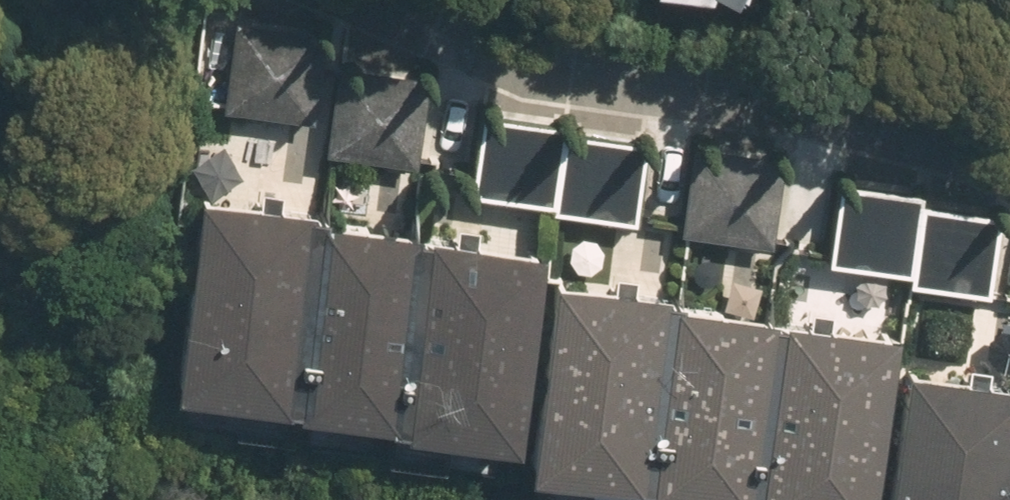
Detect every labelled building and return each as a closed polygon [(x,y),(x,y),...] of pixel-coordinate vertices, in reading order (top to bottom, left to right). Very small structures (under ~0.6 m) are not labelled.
[(732,9),(736,0),(711,0),(732,9)] [(331,33),(238,18),(223,110),(316,125),(331,33)] [(435,74),(341,59),(325,155),(419,170),(435,74)] [(567,123),(485,109),(471,193),(553,206),(567,123)] [(651,137),(567,123),(553,206),(636,221),(651,137)] [(788,150),(693,136),(679,232),(773,246),(788,150)] [(924,188),(839,175),(826,262),(911,274),(922,203),(924,188)] [(171,380),(277,395),(305,205),(199,189),(171,380)] [(997,214),(922,203),(911,274),(910,286),(984,297),(997,214)] [(293,401),(385,414),(412,225),(321,211),(293,401)] [(400,419),(509,435),(537,239),(429,223),(400,419)] [(522,463),(636,479),(664,287),(550,271),(522,463)] [(649,486),(746,499),(774,307),(677,293),(649,486)] [(894,328),(785,312),(758,499),(869,499),(894,328)] [(1009,409),(1009,381),(904,365),(884,499),(997,499),(1009,409)]
